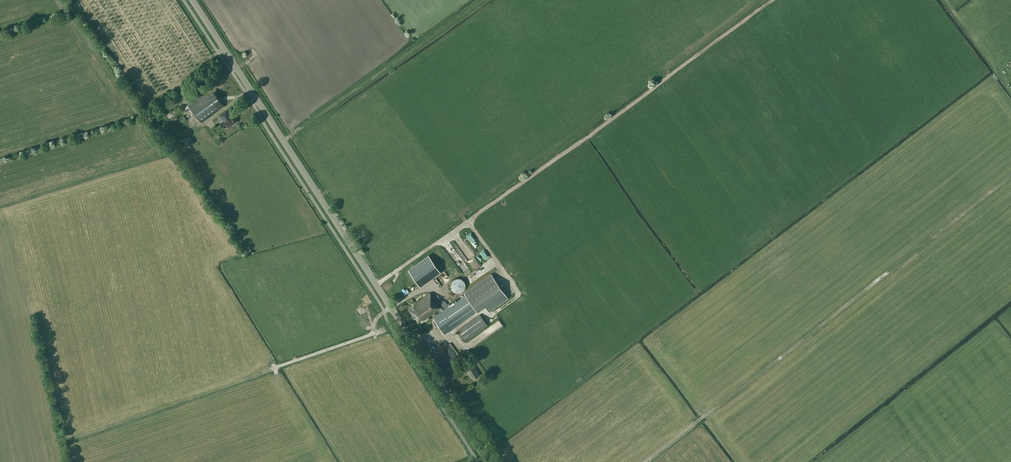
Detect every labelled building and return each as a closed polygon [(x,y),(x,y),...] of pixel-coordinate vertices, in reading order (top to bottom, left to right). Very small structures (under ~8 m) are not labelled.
[(211,89),(189,105),(201,123),(224,106),(211,89)] [(186,110),(184,111),(186,120),(189,125),(189,124),(193,130),(195,128),(197,128),(196,123),(199,122),(197,118),(194,119),(193,117),(192,111),(188,105),(184,107),(186,110)] [(231,117),(230,115),(227,111),(220,115),(225,122),(222,124),(224,127),(227,124),(229,127),(232,124),(233,125),(236,122),(232,116),(231,117)] [(187,147),(195,142),(190,135),(182,140),(187,147)] [(440,271),(429,255),(408,270),(420,286),(440,271)] [(443,274),(449,280),(454,275),(447,269),(443,274)] [(413,305),(408,309),(419,323),(439,308),(441,311),(433,317),(444,334),(485,305),(489,311),(508,297),(491,273),(464,292),(466,294),(443,310),(440,306),(441,306),(440,305),(433,295),(432,296),(430,292),(413,305)] [(465,285),(465,284),(465,282),(464,281),(463,280),(462,279),(461,278),(460,278),(458,278),(457,278),(455,278),(454,279),(453,280),(452,281),(451,282),(451,283),(451,285),(451,286),(451,287),(452,289),(453,290),(454,291),(455,292),(456,292),(458,292),(459,292),(460,292),(462,291),(463,290),(464,289),(465,288),(465,287),(465,285)] [(464,341),(487,325),(479,314),(457,330),(464,341)] [(499,323),(476,334),(479,339),(502,329),(499,323)] [(473,379),(479,375),(473,367),(475,366),(473,363),(469,366),(470,368),(467,370),(473,379)]
